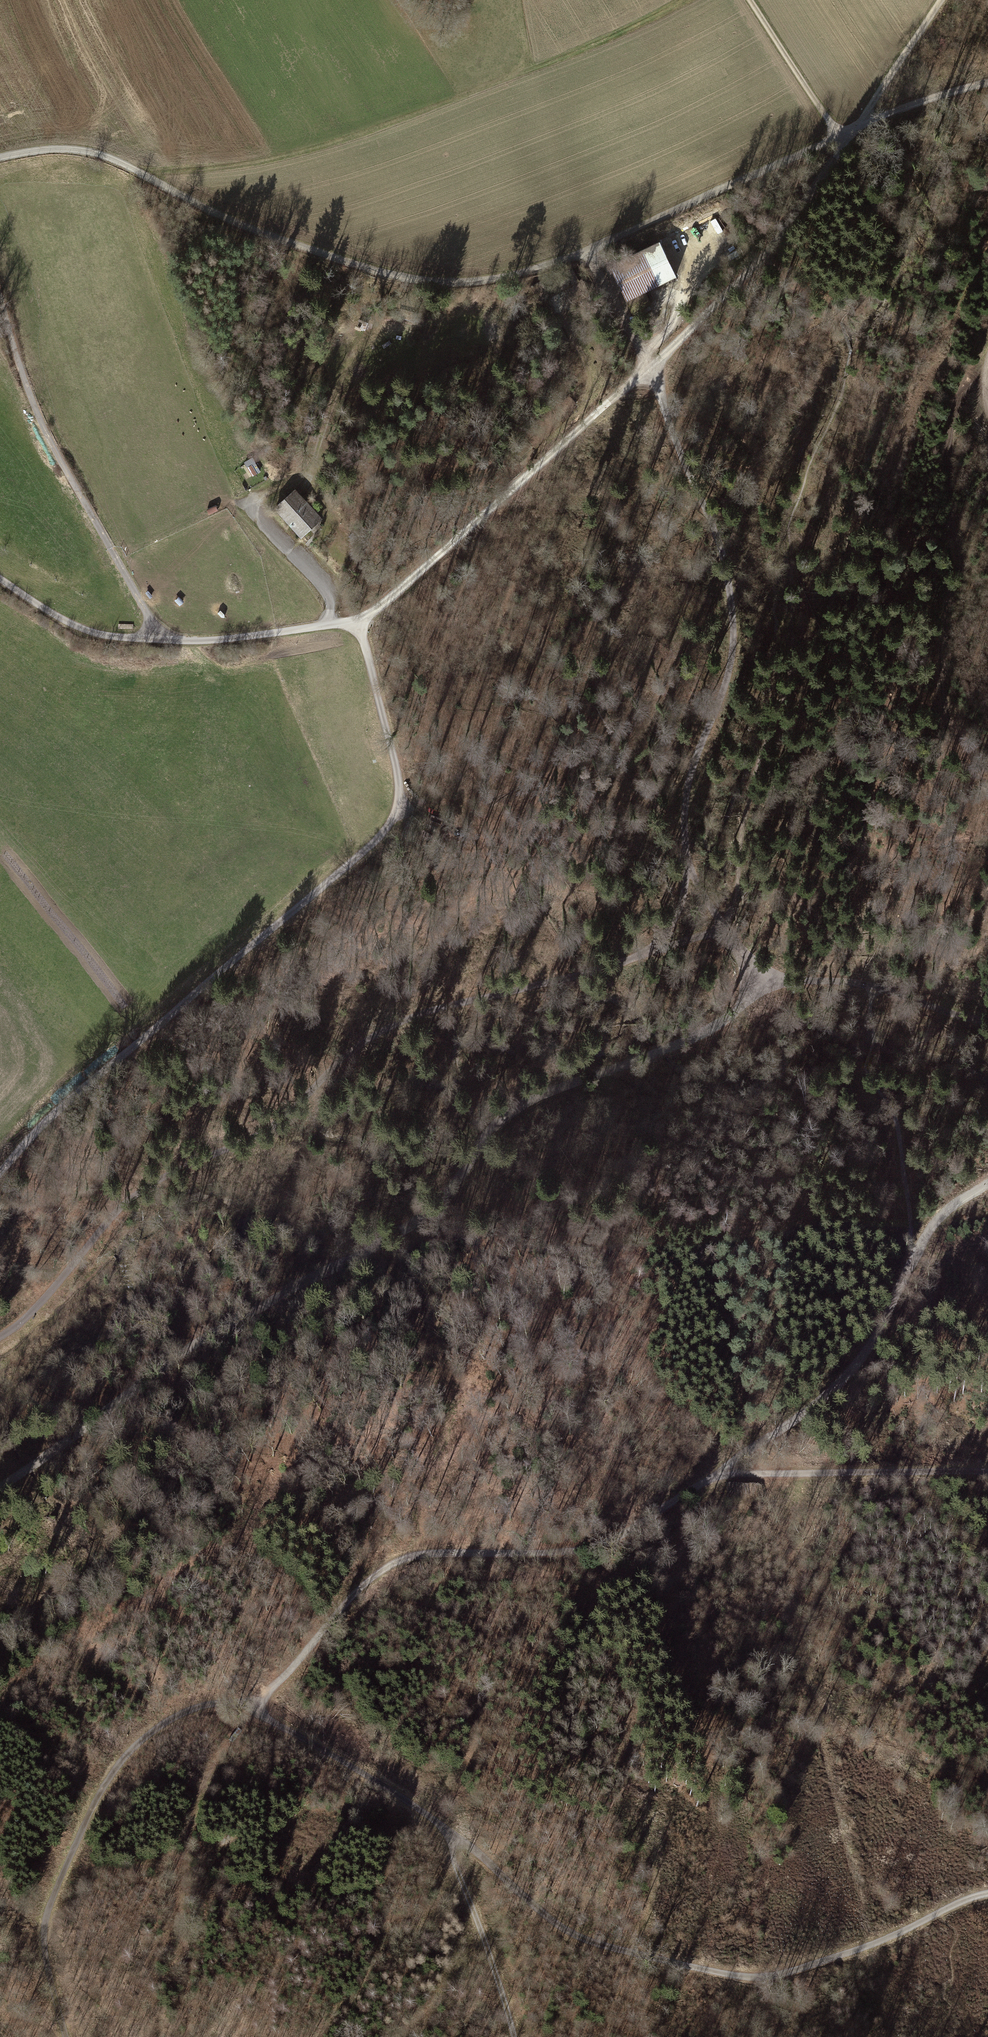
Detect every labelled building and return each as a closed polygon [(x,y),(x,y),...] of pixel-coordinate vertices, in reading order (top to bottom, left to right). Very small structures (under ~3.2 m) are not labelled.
[(660,243),(609,267),(618,285),(626,302),(677,278),(660,243)] [(603,251),(610,265),(621,260),(615,246),(603,251)] [(582,286),(575,272),(565,276),(572,291),(582,286)] [(544,284),(532,289),(538,301),(549,297),(544,284)] [(647,294),(627,303),(632,314),(652,305),(647,294)] [(556,317),(548,299),(544,301),(552,319),(556,317)] [(528,445),(516,457),(519,460),(532,449),(528,445)] [(247,458),(253,474),(261,471),(255,455),(247,458)] [(514,463),(507,455),(499,462),(506,470),(514,463)] [(295,491),(276,509),(301,537),(321,519),(295,491)]
